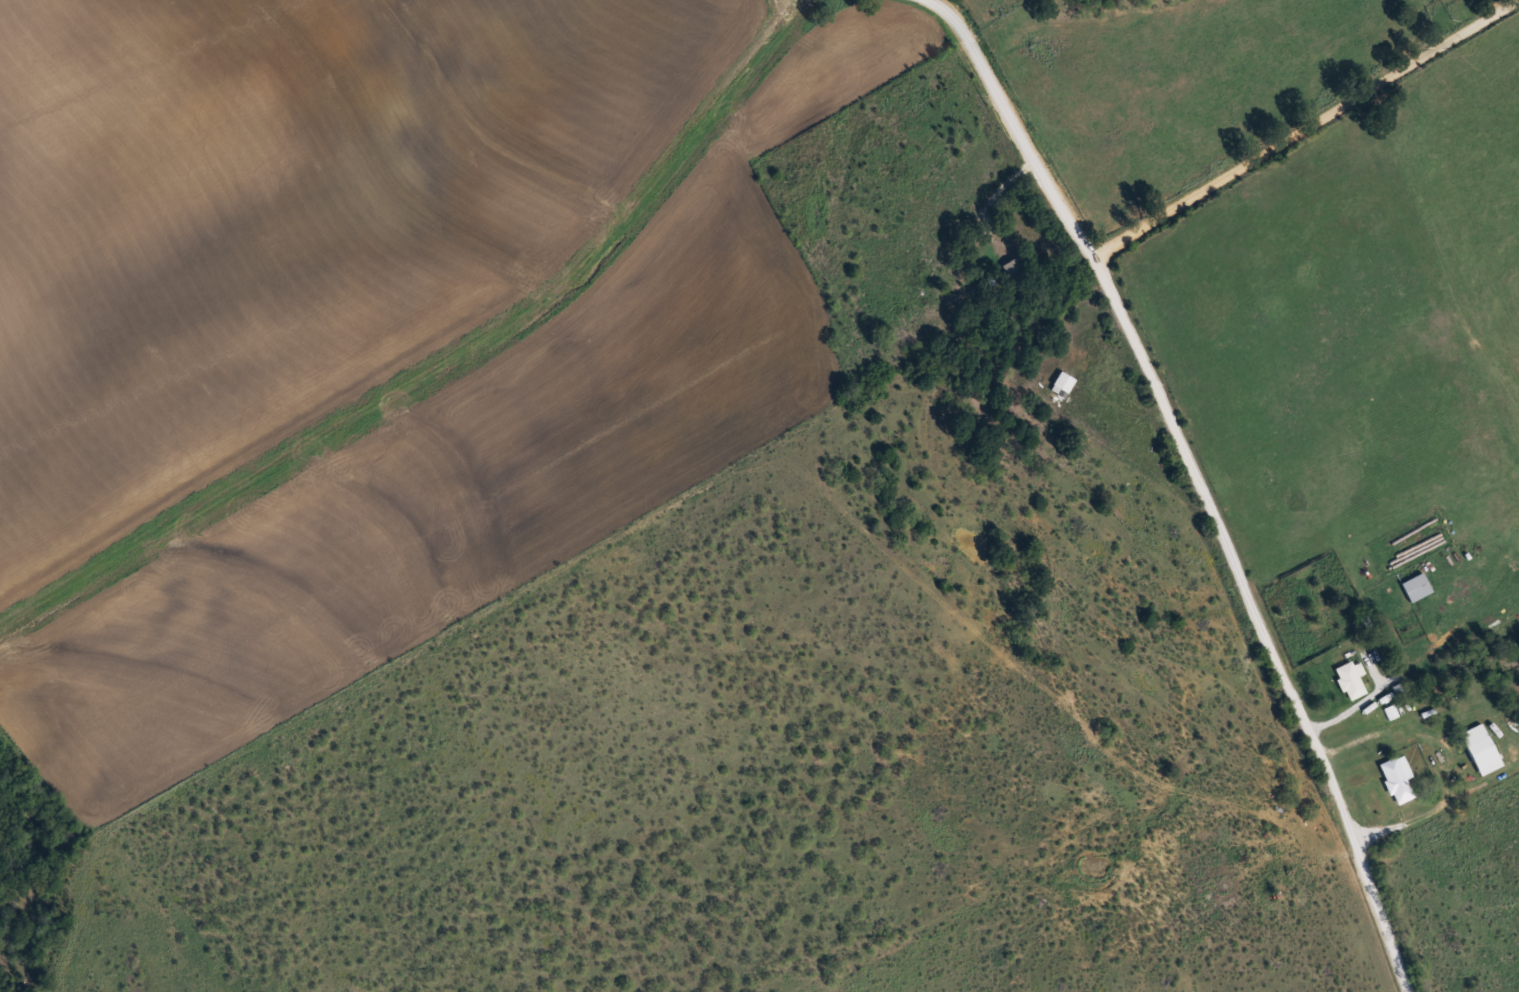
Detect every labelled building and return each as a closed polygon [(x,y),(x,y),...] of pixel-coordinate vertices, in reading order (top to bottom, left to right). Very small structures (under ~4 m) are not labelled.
[(1063,397),(1088,349),(1071,341),(1047,389),(1063,397)] [(1428,590),(1418,571),(1397,582),(1407,601),(1428,590)] [(1330,670),(1345,700),(1363,691),(1355,675),(1361,672),(1355,658),(1330,670)] [(1474,775),(1497,766),(1479,722),(1457,732),(1474,775)] [(1409,796),(1402,778),(1408,776),(1400,753),(1375,762),(1390,803),(1409,796)]
